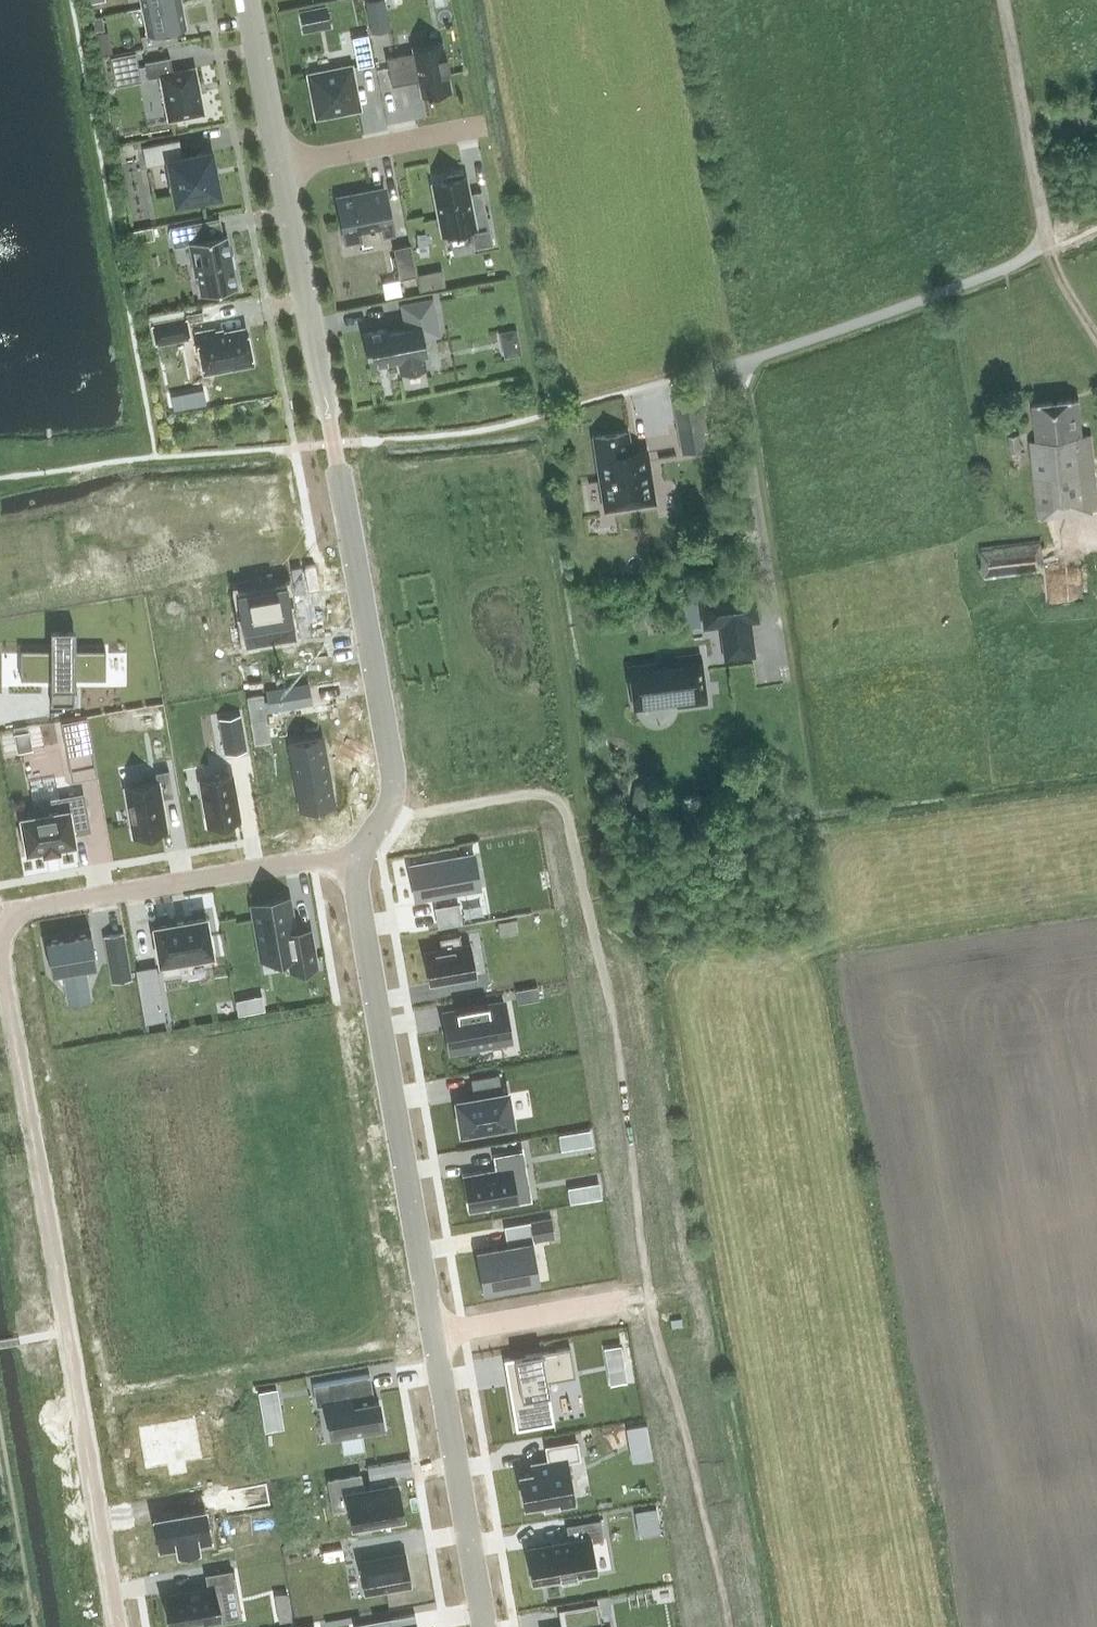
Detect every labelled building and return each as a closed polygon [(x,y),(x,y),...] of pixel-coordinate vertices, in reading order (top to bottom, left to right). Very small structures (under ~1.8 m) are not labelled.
[(142,8),(181,1),(180,0),(140,0),(142,8)] [(384,0),(374,0),(366,2),(372,33),(390,29),(384,0)] [(147,35),(185,28),(181,1),(142,8),(147,35)] [(100,16),(92,18),(94,30),(103,29),(100,16)] [(367,34),(352,37),(358,67),(373,64),(367,34)] [(418,81),(421,97),(451,91),(441,41),(412,47),(413,53),(386,58),(391,86),(418,81)] [(168,120),(203,113),(194,68),(173,72),(170,57),(144,62),(147,78),(160,76),(168,120)] [(359,109),(351,66),(308,74),(316,117),(359,109)] [(211,154),(183,159),(179,140),(142,148),(146,168),(169,163),(177,204),(219,196),(211,154)] [(433,183),(443,235),(470,229),(474,248),(492,245),(485,211),(472,213),(465,177),(461,178),(460,174),(446,176),(447,181),(433,183)] [(380,236),(394,233),(388,205),(385,206),(382,189),(339,197),(342,214),(339,215),(344,243),(346,243),(346,241),(362,238),(362,239),(363,239),(363,238),(380,234),(380,236)] [(237,288),(226,235),(205,239),(202,221),(170,228),(174,247),(188,244),(195,277),(197,276),(201,295),(237,288)] [(393,247),(399,277),(416,274),(410,244),(393,247)] [(443,267),(419,270),(421,285),(445,282),(443,267)] [(385,329),(363,333),(369,365),(374,364),(377,366),(387,364),(389,361),(397,359),(400,373),(426,368),(423,355),(427,354),(422,327),(437,324),(432,298),(401,304),(405,328),(386,332),(385,329)] [(156,343),(188,336),(185,318),(153,324),(156,343)] [(518,325),(502,327),(505,354),(521,352),(518,325)] [(245,328),(214,334),(214,330),(196,333),(204,372),(251,362),(245,328)] [(672,403),(678,436),(707,431),(700,397),(672,403)] [(1096,510),(1096,491),(1091,434),(1082,434),(1078,399),(1073,400),(1072,399),(1033,405),(1037,440),(1029,441),(1038,518),(1094,512),(1095,510),(1096,510)] [(626,432),(594,437),(602,485),(607,484),(610,506),(626,503),(626,506),(653,502),(645,450),(629,452),(626,432)] [(1010,453),(1021,452),(1019,434),(1008,435),(1010,453)] [(592,502),(602,502),(600,481),(590,482),(592,502)] [(1044,571),(1041,541),(981,548),(985,578),(1044,571)] [(285,587),(239,595),(247,641),(290,634),(287,618),(290,617),(285,587)] [(758,623),(754,591),(698,598),(702,629),(758,623)] [(20,649),(20,679),(50,679),(50,687),(51,687),(74,687),(75,687),(75,679),(105,679),(105,649),(75,649),(75,629),(50,629),(50,649),(20,649)] [(282,641),(258,645),(264,675),(287,671),(282,641)] [(676,707),(706,703),(699,653),(665,658),(665,662),(628,667),(634,708),(636,708),(634,698),(655,695),(656,701),(660,703),(668,702),(672,699),(675,698),(676,707)] [(312,704),(308,683),(265,690),(269,712),(312,704)] [(74,687),(51,687),(51,705),(74,705),(74,687)] [(63,718),(69,753),(91,749),(85,714),(63,718)] [(219,719),(225,753),(246,750),(240,716),(219,719)] [(325,741),(291,747),(302,811),(336,805),(325,741)] [(157,781),(125,787),(134,836),(165,830),(160,798),(173,796),(168,770),(155,772),(157,781)] [(201,780),(209,825),(239,820),(231,775),(201,780)] [(23,830),(20,831),(23,847),(26,846),(27,851),(42,848),(43,852),(45,851),(45,849),(56,847),(57,849),(59,849),(59,845),(74,842),(72,833),(89,830),(83,794),(34,803),(36,815),(21,818),(23,830)] [(461,856),(409,865),(415,899),(467,891),(461,856)] [(289,899),(251,906),(260,959),(297,953),(300,969),(317,966),(310,931),(295,933),(289,899)] [(457,905),(435,909),(439,926),(460,922),(457,905)] [(205,918),(154,927),(160,963),(161,963),(163,975),(180,972),(178,960),(211,954),(205,918)] [(91,933),(45,941),(51,974),(62,972),(66,990),(88,987),(85,968),(96,966),(91,933)] [(123,933),(104,936),(112,982),(131,979),(123,933)] [(441,950),(424,952),(430,983),(476,976),(470,945),(461,946),(459,935),(439,938),(441,950)] [(537,986),(515,990),(518,1003),(539,999),(537,986)] [(502,1003),(442,1014),(449,1052),(509,1042),(502,1003)] [(474,1097),(454,1101),(461,1136),(486,1132),(485,1126),(512,1122),(507,1092),(500,1093),(497,1073),(471,1077),(474,1097)] [(496,1170),(463,1176),(469,1210),(517,1202),(512,1172),(525,1169),(522,1151),(494,1156),(496,1170)] [(551,1218),(530,1222),(533,1240),(554,1237),(551,1218)] [(525,1242),(476,1251),(483,1293),(533,1284),(525,1242)] [(529,1382),(508,1386),(516,1429),(554,1423),(547,1382),(575,1377),(570,1347),(524,1355),(529,1382)] [(368,1375),(312,1385),(312,1387),(327,1384),(330,1402),(324,1403),(330,1438),(383,1429),(378,1400),(373,1401),(368,1375)] [(189,1408),(158,1413),(163,1445),(142,1449),(148,1486),(206,1476),(199,1437),(194,1438),(189,1408)] [(533,1473),(520,1475),(522,1490),(521,1490),(524,1504),(544,1501),(545,1506),(557,1504),(573,1501),(566,1461),(579,1458),(576,1442),(546,1447),(548,1461),(532,1464),(533,1473)] [(361,1473),(326,1479),(332,1511),(349,1508),(353,1529),(357,1528),(358,1532),(371,1530),(370,1526),(404,1520),(397,1484),(364,1490),(361,1473)] [(205,1509),(154,1518),(160,1552),(177,1549),(178,1553),(199,1549),(198,1545),(211,1543),(205,1509)] [(568,1540),(527,1547),(533,1582),(561,1578),(562,1582),(577,1579),(576,1575),(595,1572),(590,1541),(603,1539),(600,1518),(565,1524),(568,1540)] [(365,1593),(410,1585),(405,1554),(359,1562),(365,1593)] [(166,1595),(172,1626),(179,1626),(227,1619),(221,1588),(234,1585),(231,1570),(205,1574),(207,1588),(166,1595)] [(597,1603),(563,1609),(566,1626),(602,1626),(597,1603)] [(354,1624),(354,1626),(391,1626),(390,1618),(354,1624)]
